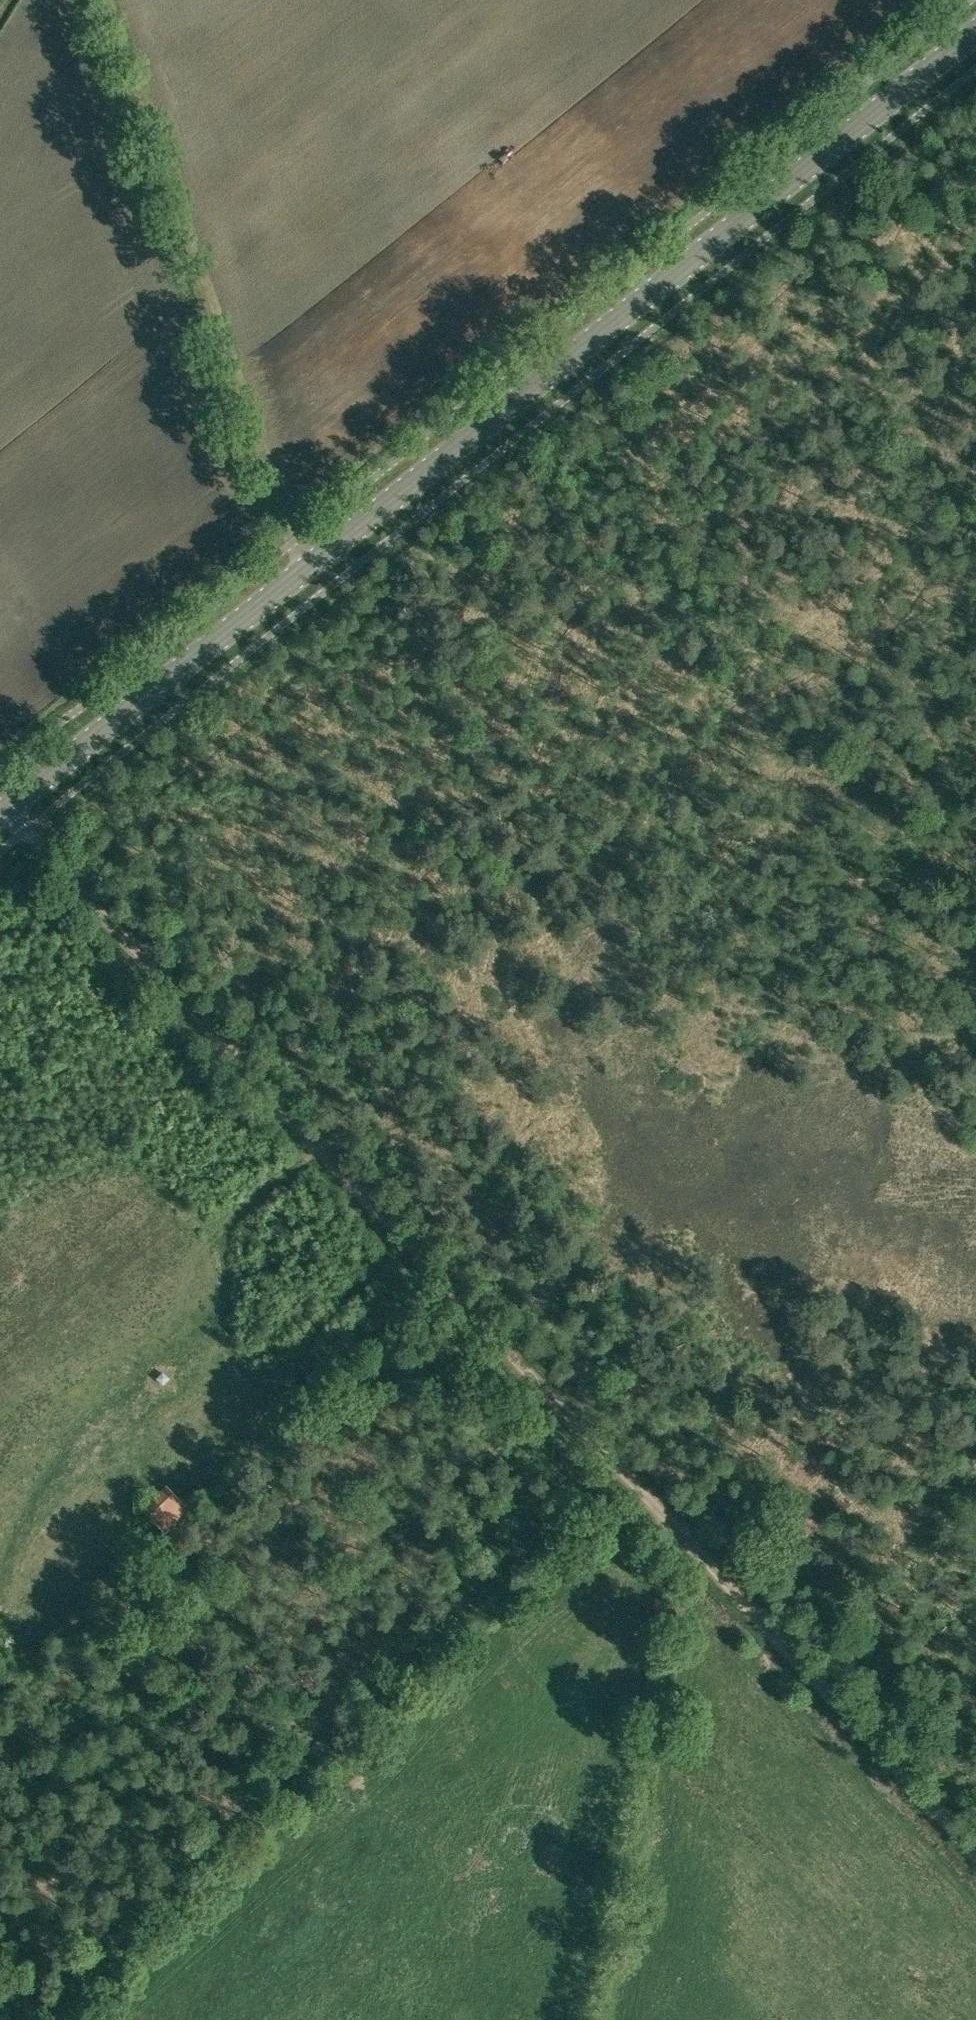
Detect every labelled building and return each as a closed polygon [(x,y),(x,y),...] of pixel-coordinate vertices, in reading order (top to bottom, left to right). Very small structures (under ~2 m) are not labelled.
[(166,1484),(141,1507),(165,1534),(190,1511),(166,1484)] [(351,1820),(354,1807),(342,1804),(338,1817),(351,1820)]
